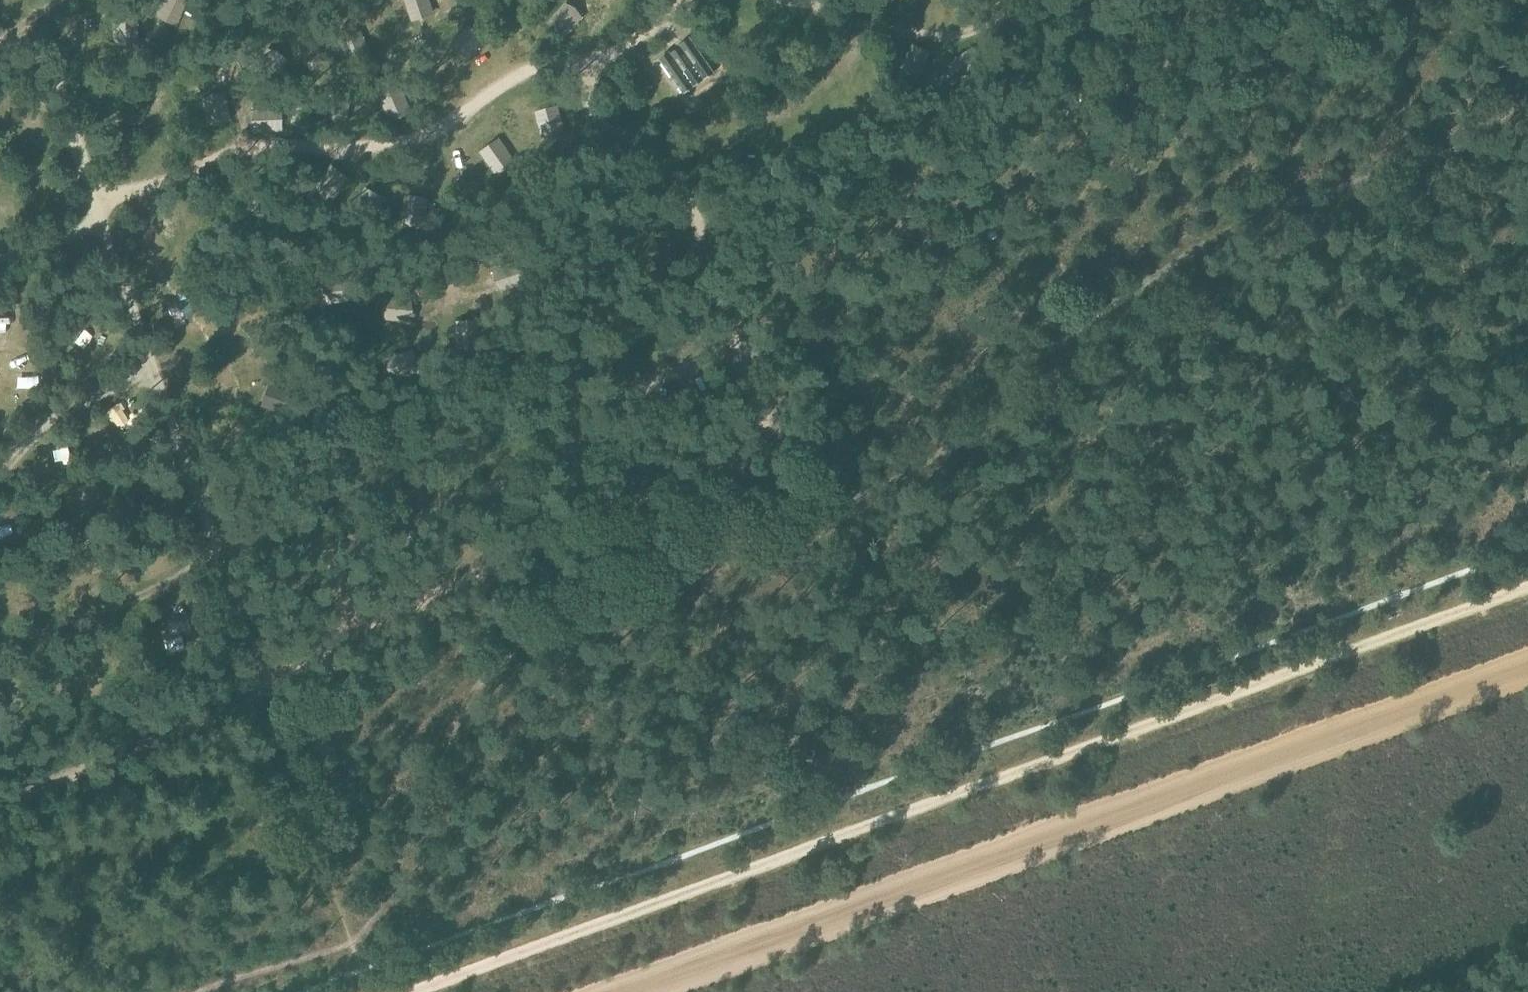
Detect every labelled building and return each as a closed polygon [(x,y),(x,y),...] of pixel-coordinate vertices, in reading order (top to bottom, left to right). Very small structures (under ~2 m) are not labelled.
[(669,76),(695,63),(678,31),(652,45),(669,76)] [(1055,88),(1055,99),(1072,100),(1073,88),(1055,88)] [(90,327),(93,344),(111,340),(108,323),(90,327)] [(270,385),(262,405),(283,413),(284,411),(291,393),(270,385)] [(82,480),(65,490),(75,508),(93,497),(82,480)] [(62,581),(78,580),(77,567),(61,568),(62,581)] [(161,617),(168,636),(180,632),(173,613),(161,617)]
